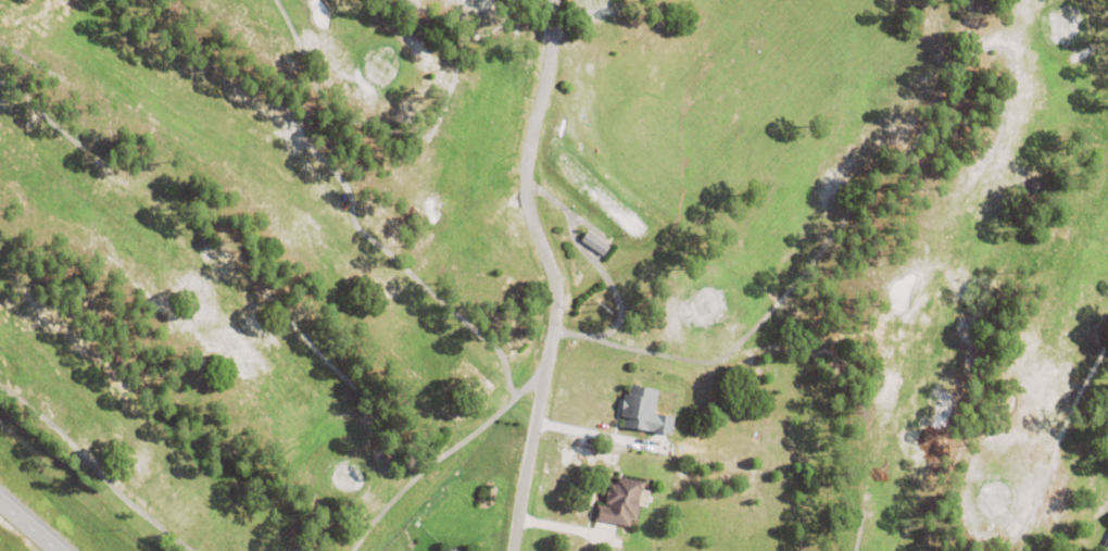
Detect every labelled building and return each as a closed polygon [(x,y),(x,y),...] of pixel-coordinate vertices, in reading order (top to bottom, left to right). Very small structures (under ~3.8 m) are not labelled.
[(581,242),(588,233),(609,249),(603,258),(581,242)] [(626,417),(620,416),(625,396),(629,397),(630,388),(657,392),(653,416),(673,419),(671,436),(624,427),(626,417)] [(641,493),(635,522),(631,521),(629,529),(594,523),(596,508),(607,510),(608,508),(605,506),(608,486),(616,487),(617,479),(645,484),(643,494),(641,493)] [(1097,547),(1107,528),(1107,550),(1101,550),(1103,549),(1097,547)]
